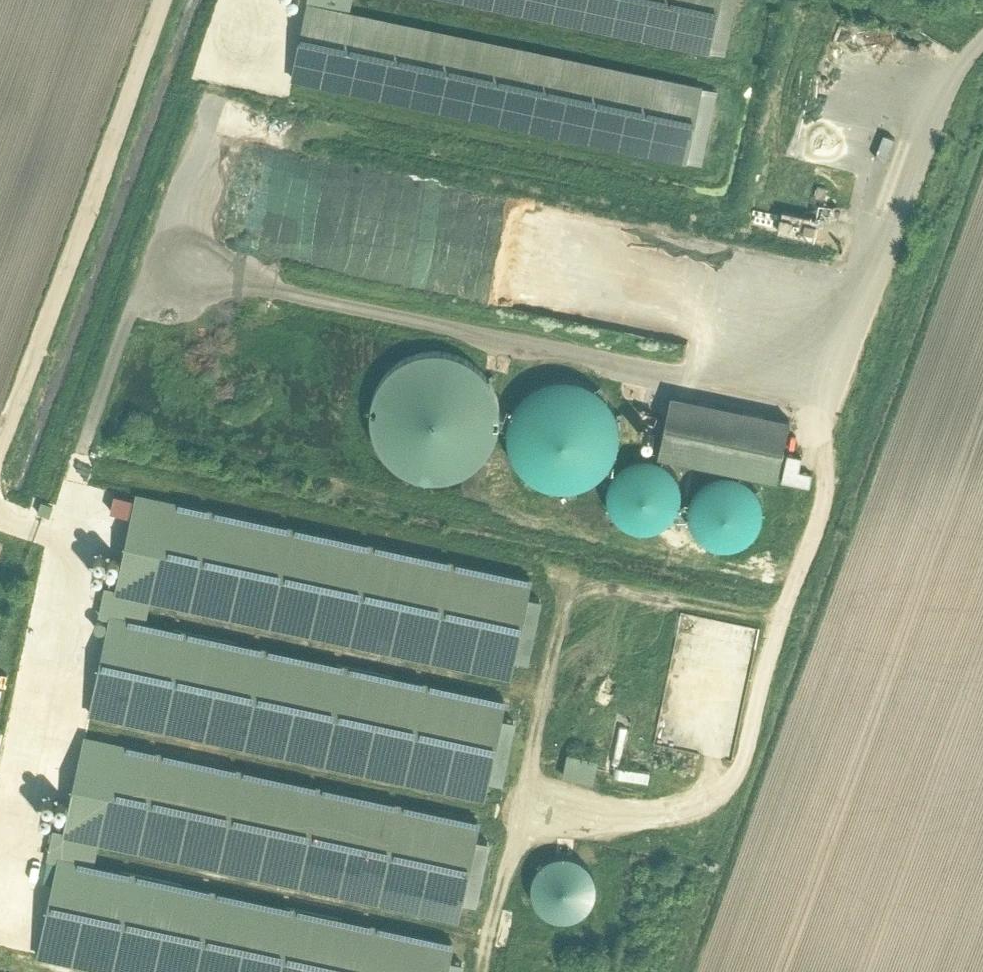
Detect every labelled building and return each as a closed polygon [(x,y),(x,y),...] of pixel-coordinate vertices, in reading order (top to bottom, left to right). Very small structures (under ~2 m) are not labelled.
[(274,65),(680,152),(697,77),(337,0),(288,0),(274,65)] [(703,42),(712,0),(505,0),(703,42)] [(888,157),(899,136),(887,130),(877,151),(888,157)] [(783,224),(817,234),(821,216),(787,207),(783,224)] [(461,360),(442,347),(420,342),(401,344),(381,352),(362,372),(354,392),(353,412),(360,433),(368,445),(385,459),(402,466),(424,467),(435,465),(455,454),(468,440),(477,421),(477,389),(461,360)] [(572,374),(546,367),(526,370),(509,379),(493,401),(489,420),(492,439),(501,455),(515,468),(531,474),(550,476),(561,473),(578,465),(588,454),(597,437),(598,410),(586,386),(572,374)] [(771,403),(655,379),(644,436),(760,459),(771,403)] [(659,462),(648,451),(636,446),(623,446),(612,449),(602,458),(595,469),(594,476),(594,488),(599,500),(608,509),(618,514),(628,516),(640,514),(654,506),(661,496),(664,486),(664,474),(659,462)] [(734,478),(723,467),(712,462),(699,462),(688,466),(678,474),(672,484),(670,492),(671,504),(676,515),(684,524),(694,529),(704,530),(715,529),(729,521),(736,511),(739,501),(739,489),(734,478)] [(538,573),(144,488),(125,581),(513,673),(538,573)] [(117,492),(112,510),(130,515),(135,497),(117,492)] [(525,696),(116,610),(95,705),(501,796),(525,696)] [(498,814),(85,720),(69,830),(470,913),(498,814)] [(597,782),(603,757),(571,750),(565,774),(597,782)] [(61,851),(42,951),(135,971),(453,971),(462,931),(61,851)] [(598,913),(594,854),(540,858),(544,917),(598,913)]
